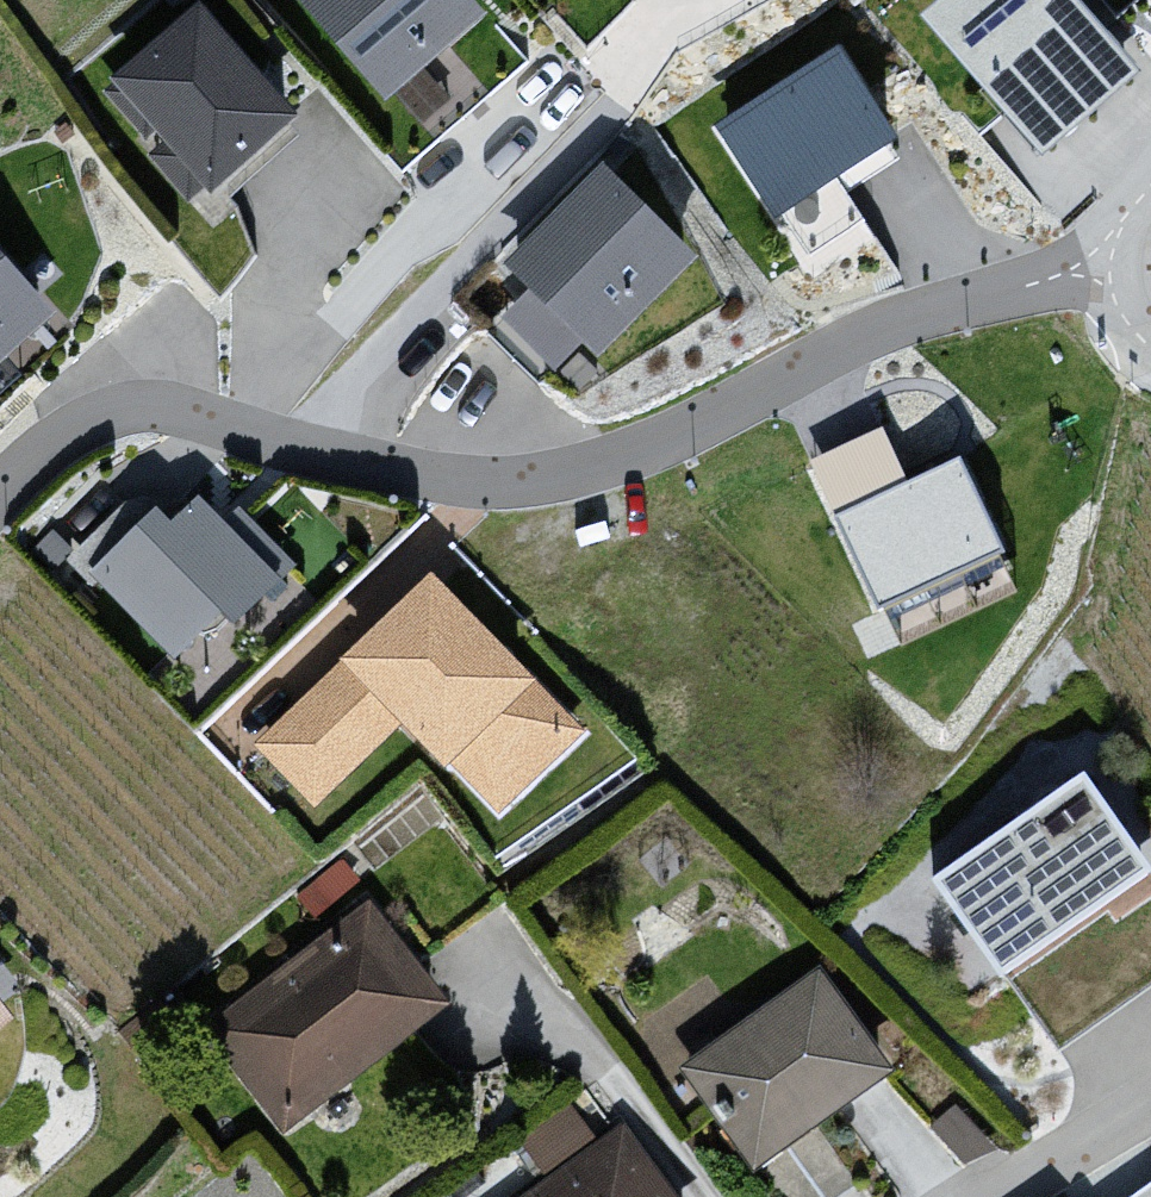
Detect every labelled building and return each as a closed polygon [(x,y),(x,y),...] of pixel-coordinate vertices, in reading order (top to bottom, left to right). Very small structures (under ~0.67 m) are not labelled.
[(298,8),(385,109),(482,25),(460,0),(308,0),(298,8)] [(920,22),(1041,169),(1135,91),(1060,0),(947,0),(920,22)] [(204,17),(111,92),(217,206),(298,127),(204,17)] [(842,51),(706,134),(766,240),(894,149),(842,51)] [(602,175),(508,271),(599,360),(693,264),(602,175)] [(99,318),(0,222),(0,421),(99,318)] [(963,399),(809,465),(889,653),(1043,587),(963,399)] [(161,526),(95,590),(176,673),(228,627),(238,640),(291,592),(241,526),(226,539),(200,512),(175,538),(161,526)] [(435,592),(254,761),(316,821),(399,738),(504,834),(590,747),(435,592)] [(234,706),(256,729),(343,647),(321,624),(234,706)] [(956,875),(1030,975),(1150,885),(1150,806),(1115,758),(956,875)] [(368,922),(209,1037),(288,1142),(453,1017),(368,922)] [(829,971),(683,1085),(757,1181),(902,1083),(829,971)] [(20,1030),(0,1007),(0,1047),(20,1030)] [(529,1128),(544,1163),(595,1141),(579,1106),(529,1128)] [(539,1196),(665,1196),(621,1140),(539,1196)] [(1134,1196),(1150,1196),(1150,1182),(1134,1196)]
